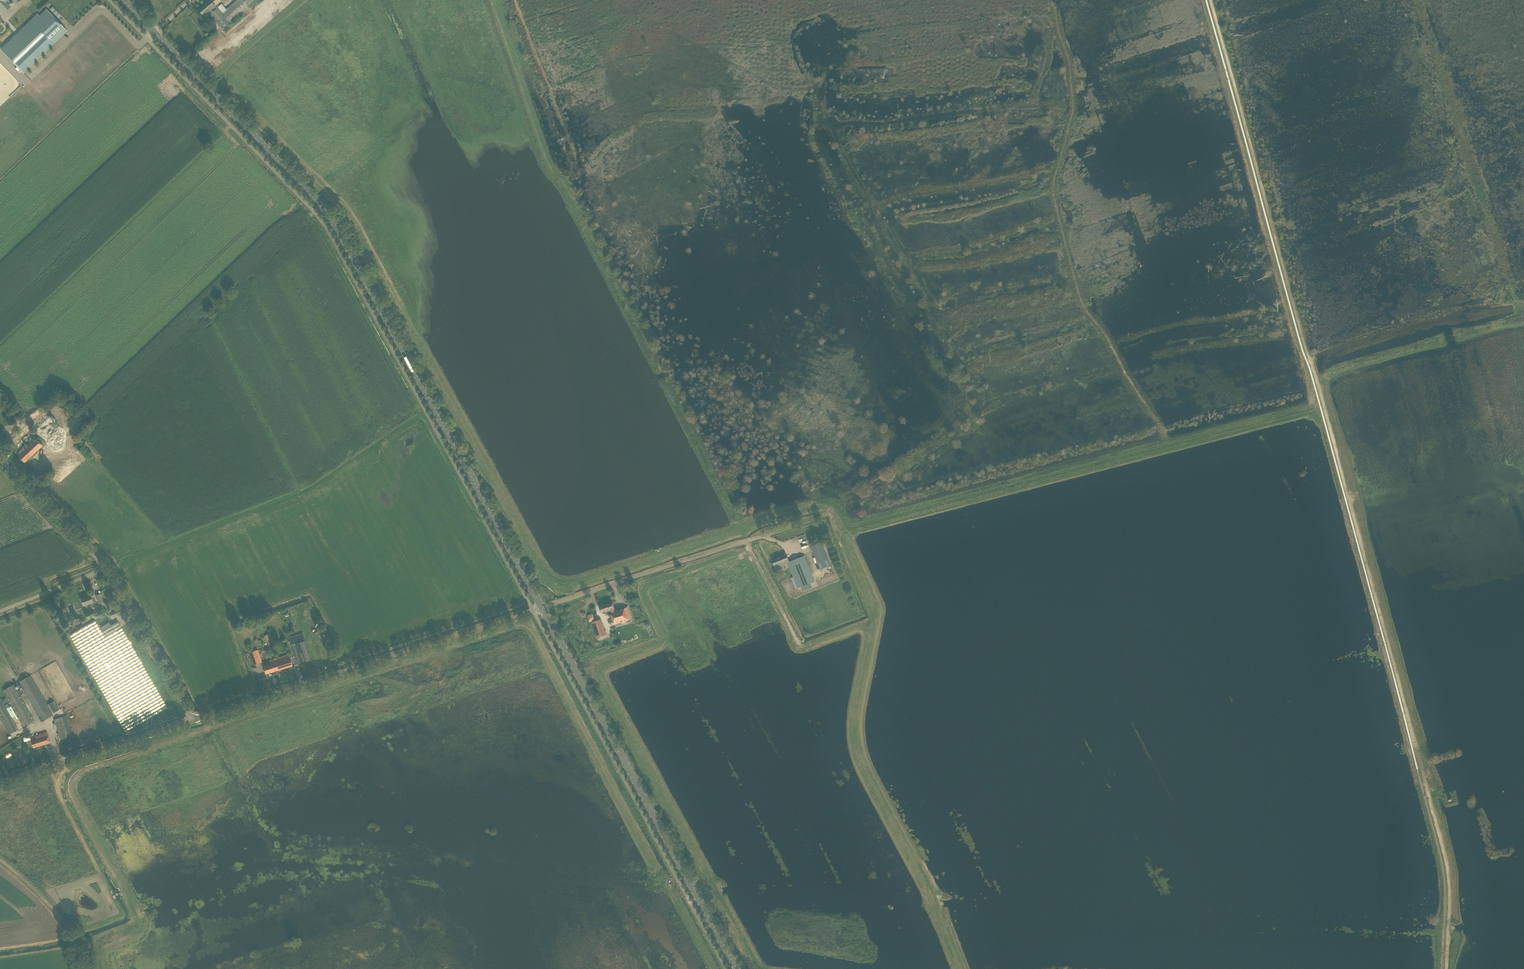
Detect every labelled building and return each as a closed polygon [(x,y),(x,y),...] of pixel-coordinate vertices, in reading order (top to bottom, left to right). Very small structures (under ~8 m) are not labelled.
[(198,10),(203,16),(207,12),(209,15),(210,14),(211,16),(223,30),(242,14),(242,13),(250,7),(252,5),(258,0),(237,0),(232,4),(226,9),(227,10),(223,13),(218,7),(219,6),(217,4),(220,1),(222,0),(209,0),(198,10)] [(24,73),(67,31),(46,9),(3,51),(24,73)] [(40,410),(30,420),(43,435),(54,424),(40,410)] [(20,432),(25,437),(33,429),(26,422),(20,427),(23,430),(20,432)] [(9,434),(18,444),(24,438),(15,429),(9,434)] [(18,456),(24,462),(43,446),(37,439),(29,446),(26,444),(22,447),(23,448),(18,453),(20,455),(18,456)] [(37,460),(48,472),(71,450),(60,439),(37,460)] [(821,540),(811,544),(817,561),(827,557),(821,540)] [(778,565),(779,566),(783,565),(783,566),(790,563),(786,554),(772,560),(775,566),(778,565)] [(802,563),(789,568),(793,577),(797,587),(798,588),(800,587),(810,583),(815,581),(807,561),(804,555),(800,557),(802,563)] [(81,599),(84,606),(93,602),(93,603),(96,602),(93,593),(88,595),(88,596),(81,599)] [(612,602),(599,606),(601,612),(610,610),(614,623),(632,618),(628,607),(615,611),(612,602)] [(592,622),(597,638),(606,634),(601,619),(592,622)] [(70,635),(125,732),(167,708),(153,683),(155,682),(153,677),(150,678),(118,621),(111,625),(109,622),(100,627),(102,630),(101,631),(95,620),(70,635)] [(289,638),(297,664),(311,660),(302,633),(289,638)] [(250,652),(254,665),(262,663),(258,650),(250,652)] [(276,664),(278,670),(292,666),(289,654),(277,658),(279,662),(277,662),(278,664),(276,664)] [(263,666),(265,674),(278,670),(276,664),(278,664),(277,662),(279,662),(277,658),(269,660),(270,664),(263,666)] [(10,734),(18,729),(4,704),(9,701),(23,726),(34,720),(20,695),(25,692),(37,714),(37,715),(38,715),(39,717),(41,716),(44,720),(53,715),(30,675),(29,676),(27,673),(21,677),(22,680),(19,682),(23,689),(18,692),(14,684),(3,690),(7,698),(2,701),(0,697),(0,717),(10,734)] [(49,704),(54,713),(59,710),(54,701),(49,704)] [(57,729),(60,739),(72,736),(66,715),(54,719),(55,723),(53,724),(55,729),(57,729)] [(31,741),(33,748),(50,743),(47,732),(35,736),(36,739),(31,741)] [(1462,788),(1471,787),(1470,780),(1461,781),(1462,788)]
